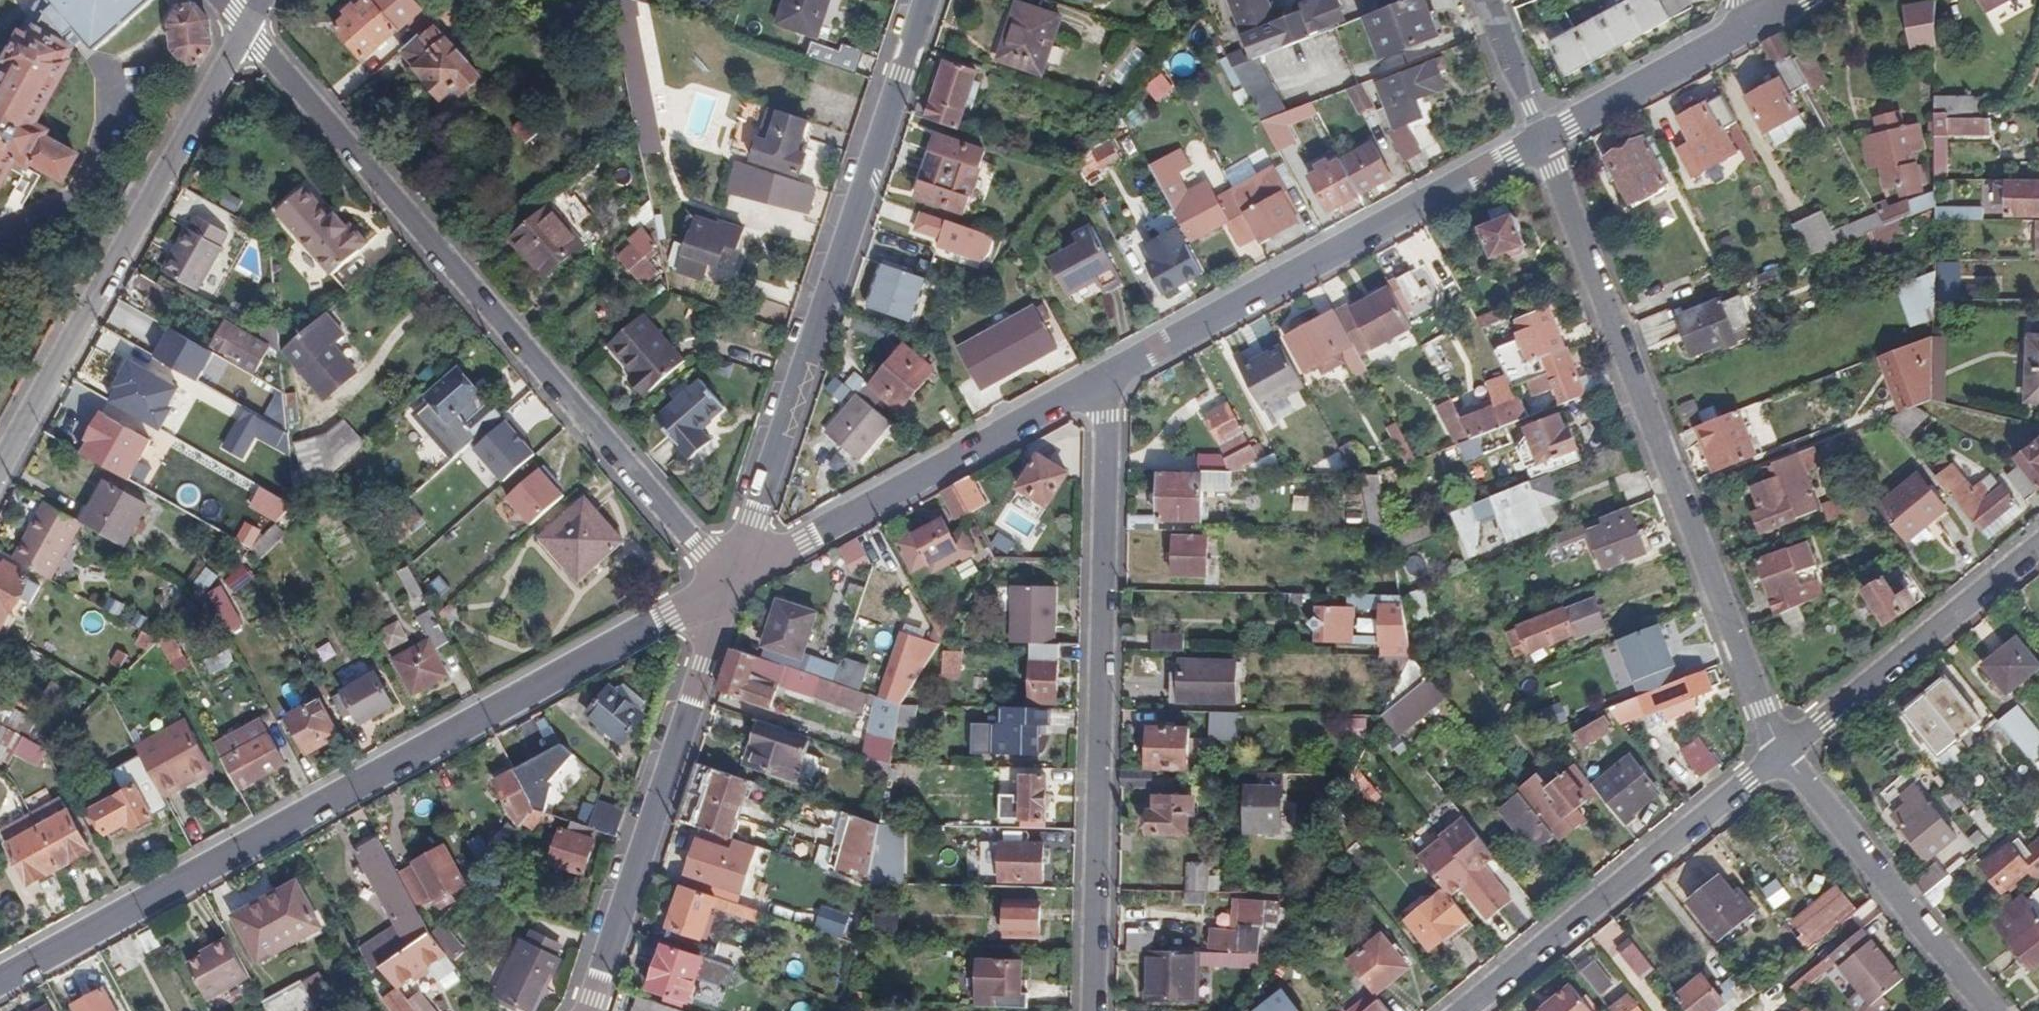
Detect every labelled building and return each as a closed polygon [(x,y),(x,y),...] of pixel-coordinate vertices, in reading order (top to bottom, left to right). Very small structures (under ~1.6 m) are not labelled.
[(40,5),(28,25),(28,27),(9,59),(15,63),(0,89),(0,189),(14,165),(27,172),(29,165),(63,183),(77,157),(45,140),(48,134),(36,125),(71,63),(67,61),(73,52),(71,51),(85,39),(97,52),(156,0),(47,0),(40,5)] [(361,59),(396,29),(370,0),(367,0),(334,28),(361,59)] [(401,51),(428,82),(426,84),(441,100),(457,86),(463,92),(479,79),(445,39),(490,0),(460,0),(444,14),(417,37),(401,51)] [(780,24),(829,41),(844,0),(789,0),(780,24)] [(1340,27),(1339,23),(1345,21),(1337,1),(1321,7),(1319,2),(1299,10),(1302,15),(1278,24),(1269,0),(1234,0),(1231,1),(1253,61),(1258,59),(1340,27)] [(1367,5),(1351,11),(1355,22),(1367,18),(1413,0),(1365,0),(1367,5)] [(1422,0),(1413,0),(1367,18),(1381,58),(1437,37),(1422,0)] [(1551,46),(1569,77),(1693,9),(1688,0),(1634,0),(1551,46)] [(1988,11),(2010,0),(1982,0),(1988,11)] [(406,23),(417,37),(444,14),(432,1),(406,23)] [(1936,39),(1936,2),(1902,11),(1912,44),(1936,39)] [(1019,3),(1000,60),(1042,75),(1062,18),(1019,3)] [(186,9),(174,29),(174,52),(185,62),(199,64),(207,42),(200,10),(186,9)] [(1794,61),(1780,37),(1762,46),(1781,82),(1748,99),(1776,149),(1808,132),(1790,98),(1808,87),(1794,61)] [(1936,39),(1912,44),(1914,52),(1936,47),(1936,39)] [(804,57),(855,75),(863,51),(840,43),(838,50),(810,41),(804,57)] [(1241,52),(1229,57),(1234,68),(1246,63),(1241,52)] [(1810,53),(1794,61),(1808,87),(1811,91),(1826,83),(1810,53)] [(1173,59),(1164,64),(1169,73),(1177,68),(1173,59)] [(1246,63),(1234,68),(1263,121),(1288,113),(1258,59),(1253,61),(1246,63)] [(927,119),(958,129),(968,96),(974,99),(979,85),(973,82),(976,72),(946,62),(927,119)] [(1396,132),(1404,127),(1422,119),(1415,101),(1447,89),(1436,62),(1379,84),(1396,132)] [(1163,72),(1146,86),(1159,102),(1176,89),(1163,72)] [(1374,107),(1362,85),(1349,89),(1362,113),(1374,107)] [(1737,125),(1722,97),(1708,104),(1707,102),(1679,119),(1692,143),(1695,148),(1682,155),(1694,176),(1735,153),(1723,132),(1737,125)] [(1961,114),(1975,114),(1975,99),(1936,99),(1936,114),(1961,114)] [(1263,121),(1279,151),(1294,144),(1281,123),(1290,119),(1293,123),(1317,113),(1311,104),(1288,113),(1263,121)] [(751,154),(756,161),(801,177),(808,157),(799,154),(809,123),(773,110),(761,142),(755,145),(751,154)] [(1961,119),(1961,114),(1936,114),(1936,137),(1950,137),(1990,136),(1990,119),(1961,119)] [(543,131),(529,116),(513,131),(527,146),(543,131)] [(1924,191),(1924,188),(1921,171),(1918,156),(1929,153),(1923,131),(1912,133),(1911,129),(1905,130),(1902,117),(1878,122),(1882,136),(1866,140),(1873,172),(1886,168),(1890,186),(1907,182),(1909,194),(1924,191)] [(1426,155),(1438,149),(1424,119),(1412,124),(1426,155)] [(1389,135),(1404,161),(1419,153),(1404,127),(1396,132),(1389,135)] [(1670,166),(1654,135),(1645,140),(1661,172),(1670,166)] [(986,152),(939,136),(918,199),(966,214),(986,152)] [(1937,182),(1949,181),(1950,137),(1936,137),(1937,182)] [(1661,172),(1645,140),(1644,139),(1606,159),(1630,203),(1667,183),(1661,172)] [(1695,148),(1692,143),(1679,150),(1682,155),(1695,148)] [(1342,161),(1361,195),(1391,177),(1373,144),(1342,161)] [(1120,159),(1113,146),(1094,157),(1101,169),(1120,159)] [(1149,166),(1184,231),(1222,211),(1242,247),(1258,237),(1234,192),(1231,185),(1211,196),(1206,188),(1192,195),(1191,192),(1188,193),(1176,174),(1188,168),(1178,150),(1149,166)] [(763,198),(772,173),(732,159),(723,185),(763,198)] [(1357,197),(1361,195),(1342,161),(1329,168),(1326,162),(1316,168),(1319,173),(1310,179),(1328,211),(1344,203),(1347,208),(1360,201),(1357,197)] [(1258,237),(1262,244),(1299,224),(1283,196),(1287,193),(1274,170),(1234,192),(1258,237)] [(1921,171),(1924,188),(1930,187),(1926,170),(1921,171)] [(802,211),(811,186),(772,173),(763,198),(802,211)] [(2038,216),(2038,182),(1999,182),(1999,216),(2038,216)] [(280,212),(334,275),(369,245),(352,226),(349,229),(336,215),(333,218),(307,188),(280,212)] [(1177,227),(1170,212),(1152,219),(1143,197),(1132,202),(1147,239),(1177,227)] [(636,231),(654,217),(650,199),(627,219),(636,231)] [(548,205),(512,237),(546,276),(582,244),(548,205)] [(1908,205),(1879,216),(1884,228),(1912,216),(1908,205)] [(1984,210),(1936,209),(1937,221),(1984,221),(1984,210)] [(989,254),(994,237),(922,213),(916,231),(941,239),(939,246),(984,261),(989,254)] [(1481,229),(1494,259),(1528,247),(1514,216),(1481,229)] [(228,234),(198,217),(190,229),(188,229),(165,272),(198,291),(222,248),(221,247),(228,234)] [(1819,217),(1795,230),(1809,257),(1836,246),(1819,217)] [(703,280),(709,264),(720,267),(727,246),(736,249),(742,229),(721,223),(720,225),(698,218),(686,256),(680,272),(703,280)] [(645,284),(654,276),(659,280),(664,275),(656,265),(663,259),(655,249),(660,245),(646,229),(632,241),(636,246),(622,257),(645,284)] [(1095,280),(1101,293),(1121,283),(1091,229),(1072,240),(1077,249),(1049,264),(1067,295),(1095,280)] [(1152,245),(1160,258),(1145,266),(1163,296),(1200,275),(1176,232),(1152,245)] [(886,255),(872,299),(915,313),(929,270),(886,255)] [(1961,263),(1940,264),(1940,290),(1961,290),(1961,263)] [(1408,264),(1386,277),(1391,288),(1401,306),(1430,290),(1423,278),(1418,281),(1408,264)] [(135,282),(140,274),(136,271),(131,280),(135,282)] [(135,282),(159,296),(164,287),(140,274),(135,282)] [(1937,307),(1937,299),(1936,274),(1898,289),(1909,317),(1937,307)] [(1763,275),(1754,278),(1763,300),(1772,297),(1763,275)] [(1401,306),(1391,288),(1354,309),(1351,304),(1338,312),(1356,345),(1362,355),(1413,327),(1401,306)] [(1753,324),(1741,299),(1722,306),(1721,304),(1681,320),(1696,359),(1742,341),(1738,330),(1753,324)] [(1038,307),(961,348),(983,390),(1060,348),(1038,307)] [(1338,312),(1337,310),(1291,337),(1309,371),(1323,364),(1328,374),(1354,360),(1348,349),(1356,345),(1338,312)] [(1564,405),(1587,395),(1562,332),(1560,333),(1550,310),(1519,322),(1528,344),(1524,346),(1520,339),(1493,348),(1516,389),(1530,382),(1537,397),(1557,389),(1564,405)] [(1483,329),(1502,321),(1498,311),(1477,320),(1483,329)] [(347,334),(329,312),(285,349),(330,400),(360,374),(336,345),(347,334)] [(632,377),(647,396),(689,360),(646,313),(616,340),(611,345),(636,374),(632,377)] [(199,382),(215,353),(212,351),(172,329),(157,358),(199,382)] [(225,329),(212,351),(215,353),(266,381),(278,360),(225,329)] [(1921,406),(1938,400),(1937,336),(1912,346),(1919,368),(1890,379),(1902,413),(1921,406)] [(2027,395),(2038,396),(2038,339),(2031,338),(2027,395)] [(1309,387),(1286,346),(1245,368),(1266,409),(1309,387)] [(1919,368),(1912,346),(1883,357),(1890,379),(1919,368)] [(871,388),(899,410),(933,371),(922,362),(928,355),(920,348),(914,355),(905,348),(871,388)] [(112,401),(158,427),(169,406),(180,388),(131,360),(116,386),(119,388),(112,401)] [(484,437),(505,418),(492,406),(487,410),(476,397),(478,394),(458,370),(426,398),(434,407),(419,420),(455,461),(474,446),(484,437)] [(729,408),(705,379),(659,419),(693,460),(714,442),(704,430),(729,408)] [(859,458),(890,422),(858,395),(829,432),(859,458)] [(1504,429),(1531,418),(1525,404),(1522,400),(1471,420),(1468,414),(1463,417),(1469,429),(1475,441),(1504,429)] [(1531,418),(1544,413),(1537,400),(1525,404),(1531,418)] [(1290,475),(1282,459),(1259,462),(1227,403),(1205,416),(1224,448),(1236,474),(1290,475)] [(1463,417),(1455,404),(1443,410),(1457,437),(1469,429),(1463,417)] [(174,408),(169,406),(158,427),(162,429),(174,408)] [(1905,438),(1931,414),(1921,406),(1902,413),(1890,419),(1905,438)] [(285,430),(248,409),(223,451),(242,462),(255,439),(276,452),(285,430)] [(295,409),(287,411),(288,427),(298,425),(295,409)] [(1741,412),(1700,428),(1710,458),(1715,456),(1720,469),(1757,455),(1741,412)] [(84,454),(130,480),(151,441),(102,414),(88,439),(91,441),(84,454)] [(1530,429),(1534,439),(1531,440),(1522,450),(1530,470),(1532,469),(1537,481),(1551,475),(1584,462),(1571,429),(1567,431),(1561,417),(1530,429)] [(474,446),(477,450),(508,423),(505,418),(474,446)] [(331,473),(337,468),(365,443),(346,420),(329,435),(300,443),(309,479),(331,473)] [(506,483),(537,456),(508,423),(477,450),(506,483)] [(1421,463),(1401,426),(1394,431),(1412,467),(1421,463)] [(1475,441),(1463,446),(1470,463),(1512,448),(1504,429),(1475,441)] [(276,452),(291,460),(289,431),(285,430),(276,452)] [(1824,444),(1837,461),(1854,449),(1843,437),(1824,444)] [(2038,486),(2038,442),(2016,461),(2038,486)] [(1824,444),(1773,464),(1778,477),(1755,486),(1763,510),(1757,512),(1763,530),(1818,509),(1804,472),(1837,461),(1824,444)] [(1069,474),(1040,457),(1020,488),(1050,506),(1069,474)] [(1989,541),(2022,514),(2003,489),(1993,496),(1983,483),(1972,492),(1946,459),(1935,468),(1942,476),(1938,479),(1981,533),(1982,532),(1989,541)] [(2028,502),(2038,493),(2019,469),(2009,478),(2028,502)] [(506,503),(530,530),(563,501),(556,494),(549,485),(553,482),(543,471),(506,503)] [(1233,474),(1204,473),(1205,477),(1162,477),(1161,521),(1202,522),(1203,493),(1232,494),(1233,474)] [(1551,475),(1537,481),(1449,516),(1467,561),(1475,558),(1476,552),(1504,541),(1506,546),(1547,529),(1540,512),(1562,503),(1561,501),(1551,475)] [(1376,538),(1393,538),(1383,479),(1367,478),(1376,538)] [(1884,505),(1911,540),(1950,513),(1923,478),(1884,505)] [(955,486),(971,513),(986,504),(969,479),(955,486)] [(560,490),(553,482),(549,485),(556,494),(560,490)] [(113,486),(91,526),(121,543),(143,502),(113,486)] [(955,486),(942,493),(958,520),(971,513),(955,486)] [(1826,507),(1831,522),(1857,512),(1860,511),(1854,496),(1826,507)] [(625,542),(587,499),(542,538),(580,581),(625,542)] [(53,505),(45,500),(32,526),(39,531),(53,505)] [(427,528),(409,502),(392,516),(401,527),(397,531),(404,542),(427,528)] [(32,526),(14,557),(52,578),(84,523),(53,505),(39,531),(32,526)] [(1862,524),(1878,517),(1871,507),(1860,511),(1857,512),(1862,524)] [(1646,554),(1628,509),(1606,517),(1609,526),(1592,533),(1607,570),(1646,554)] [(962,552),(944,522),(901,546),(915,570),(929,561),(934,568),(962,552)] [(1580,531),(1560,535),(1565,557),(1585,552),(1580,531)] [(853,573),(872,563),(859,537),(840,548),(853,573)] [(1176,538),(1176,574),(1177,577),(1209,578),(1210,539),(1176,538)] [(251,548),(251,547),(243,543),(234,554),(240,560),(251,548)] [(1757,557),(1776,609),(1780,607),(1798,600),(1802,598),(1792,569),(1802,565),(1794,544),(1757,557)] [(5,633),(13,618),(8,616),(18,596),(29,602),(39,584),(0,563),(0,630),(5,633)] [(245,563),(224,579),(236,594),(257,578),(245,563)] [(207,566),(195,582),(208,592),(220,576),(207,566)] [(413,602),(422,595),(408,571),(398,577),(413,602)] [(1869,589),(1874,598),(1885,619),(1886,621),(1916,604),(1904,582),(1894,588),(1888,578),(1869,589)] [(441,608),(452,598),(438,582),(427,592),(441,608)] [(1014,585),(1013,641),(1032,642),(1056,643),(1059,585),(1014,585)] [(1425,589),(1411,591),(1415,618),(1429,616),(1425,589)] [(22,616),(29,602),(18,596),(8,616),(13,618),(16,612),(22,616)] [(1311,625),(1318,633),(1318,645),(1384,646),(1383,658),(1413,658),(1403,598),(1401,598),(1353,597),(1352,603),(1345,609),(1319,609),(1318,619),(1311,625)] [(1598,598),(1510,632),(1515,646),(1526,642),(1531,653),(1577,636),(1578,640),(1609,628),(1598,598)] [(1885,619),(1874,598),(1869,601),(1880,621),(1885,619)] [(1798,600),(1780,607),(1791,633),(1809,626),(1798,600)] [(769,648),(807,661),(821,615),(784,603),(769,648)] [(450,643),(434,614),(431,609),(415,619),(428,641),(394,660),(413,695),(448,676),(434,651),(450,643)] [(158,618),(144,630),(158,638),(167,633),(158,618)] [(1621,640),(1642,697),(1680,682),(1675,668),(1676,667),(1660,625),(1621,640)] [(158,638),(144,630),(138,639),(151,646),(158,638)] [(905,631),(882,697),(905,704),(941,644),(905,631)] [(167,633),(158,638),(171,659),(180,655),(167,633)] [(1155,652),(1186,653),(1186,637),(1155,637),(1155,652)] [(1985,668),(2007,696),(2038,669),(2038,666),(2018,641),(1985,668)] [(1056,643),(1032,642),(1032,703),(1059,704),(1060,643),(1056,643)] [(803,672),(807,661),(769,648),(765,660),(803,672)] [(735,650),(722,690),(774,705),(782,684),(861,709),(867,692),(860,690),(836,682),(806,673),(803,672),(765,660),(735,650)] [(944,653),(944,676),(961,677),(962,652),(944,653)] [(836,682),(839,668),(840,667),(811,658),(806,673),(836,682)] [(1383,719),(1399,737),(1446,699),(1413,658),(1406,671),(1383,719)] [(1383,670),(1406,671),(1413,658),(1383,658),(1383,670)] [(363,659),(337,673),(345,686),(370,672),(363,659)] [(1236,703),(1237,664),(1175,662),(1175,701),(1236,703)] [(836,682),(860,690),(865,677),(839,668),(836,682)] [(1680,682),(1642,697),(1608,710),(1615,718),(1644,707),(1649,721),(1654,725),(1664,720),(1665,714),(1666,716),(1695,703),(1693,698),(1711,690),(1710,687),(1720,683),(1715,671),(1705,675),(1704,672),(1680,682)] [(379,673),(334,698),(345,719),(356,713),(362,723),(396,705),(379,673)] [(1948,680),(1927,696),(1971,751),(1981,743),(1972,732),(1982,723),(1948,680)] [(611,687),(590,712),(625,739),(646,714),(642,711),(646,697),(626,683),(614,689),(611,687)] [(875,695),(864,752),(893,762),(894,762),(894,761),(905,704),(882,697),(875,695)] [(1950,767),(1971,751),(1927,696),(1906,713),(1950,767)] [(291,719),(309,752),(341,736),(322,703),(312,709),(310,708),(291,719)] [(2025,703),(2004,714),(2038,776),(2038,729),(2025,703)] [(1047,709),(1002,708),(1002,726),(979,726),(978,756),(1039,756),(1039,734),(1045,734),(1045,726),(1047,726),(1047,709)] [(1239,741),(1239,714),(1211,714),(1211,741),(1239,741)] [(1367,737),(1368,716),(1344,715),(1343,735),(1367,737)] [(545,728),(554,723),(551,717),(542,722),(545,728)] [(1616,729),(1607,717),(1576,736),(1583,749),(1616,729)] [(217,744),(241,787),(286,763),(262,720),(217,744)] [(804,733),(765,720),(751,765),(789,778),(804,733)] [(142,754),(166,796),(187,785),(184,779),(210,765),(187,722),(139,748),(142,754)] [(2027,757),(1999,722),(1986,732),(2015,767),(2027,757)] [(556,747),(564,742),(554,723),(545,728),(556,747)] [(11,728),(0,747),(0,756),(10,762),(20,745),(25,736),(11,728)] [(1152,730),(1151,768),(1190,769),(1190,731),(1152,730)] [(25,736),(20,745),(40,756),(45,747),(25,736)] [(1679,753),(1699,776),(1714,763),(1696,740),(1679,753)] [(539,804),(549,808),(557,783),(556,779),(577,753),(565,743),(564,742),(556,747),(517,768),(518,769),(539,804)] [(151,818),(171,807),(166,796),(142,754),(113,770),(125,794),(97,809),(109,832),(133,819),(137,826),(141,824),(144,828),(154,823),(151,818)] [(1600,794),(1626,826),(1634,819),(1632,816),(1658,794),(1631,759),(1595,788),(1600,794)] [(1699,776),(1708,786),(1723,774),(1714,763),(1699,776)] [(184,779),(187,785),(213,771),(210,765),(184,779)] [(696,765),(677,823),(737,841),(739,842),(742,835),(736,832),(745,806),(751,808),(753,802),(746,800),(751,788),(771,795),(773,789),(696,765)] [(1524,795),(1556,835),(1562,841),(1577,828),(1570,819),(1580,811),(1600,794),(1595,788),(1578,767),(1551,789),(1541,777),(1522,793),(1524,795)] [(539,804),(518,769),(498,780),(524,823),(529,817),(539,804)] [(1284,803),(1285,774),(1260,774),(1260,786),(1246,785),(1246,791),(1245,835),(1267,835),(1267,829),(1278,829),(1278,803),(1284,803)] [(1011,802),(1011,818),(1045,819),(1046,776),(1021,775),(1021,801),(1011,802)] [(1893,816),(1928,860),(1956,837),(1914,784),(1902,794),(1910,803),(1893,816)] [(1373,800),(1364,789),(1356,795),(1363,805),(1366,802),(1368,805),(1373,800)] [(1541,848),(1556,835),(1524,795),(1499,814),(1518,839),(1528,831),(1541,848)] [(1151,834),(1190,834),(1190,814),(1197,814),(1198,798),(1158,797),(1158,812),(1151,812),(1152,816),(1148,816),(1149,830),(1151,830),(1151,834)] [(65,799),(34,815),(41,829),(72,812),(65,799)] [(599,826),(622,833),(630,807),(617,803),(610,808),(599,803),(592,823),(599,826)] [(1283,835),(1284,803),(1278,803),(1278,829),(1267,829),(1267,835),(1283,835)] [(536,824),(550,809),(549,808),(539,804),(529,817),(536,824)] [(828,813),(843,817),(845,812),(830,807),(828,813)] [(1972,815),(1992,841),(2004,832),(1983,807),(1972,815)] [(1570,819),(1577,828),(1588,820),(1580,811),(1570,819)] [(72,812),(41,829),(63,868),(94,851),(72,812)] [(857,875),(856,880),(870,884),(872,884),(874,872),(876,864),(883,823),(845,812),(843,817),(832,867),(857,875)] [(943,825),(1005,826),(1005,815),(944,813),(943,825)] [(41,829),(34,815),(4,831),(11,845),(41,829)] [(1464,818),(1440,836),(1500,910),(1511,900),(1483,867),(1496,857),(1464,818)] [(597,835),(599,826),(592,823),(578,819),(575,828),(567,826),(556,859),(587,869),(598,836),(597,835)] [(492,846),(497,855),(521,828),(514,822),(492,846)] [(883,823),(876,864),(903,864),(904,824),(887,824),(883,823)] [(41,829),(11,845),(32,884),(63,868),(41,829)] [(467,839),(484,869),(497,855),(492,846),(483,831),(467,839)] [(1440,836),(1417,854),(1446,890),(1450,895),(1459,888),(1486,921),(1500,910),(1440,836)] [(2030,851),(2020,839),(2012,845),(2010,843),(1983,866),(2004,891),(2031,869),(2038,878),(2038,843),(2030,851)] [(414,899),(398,871),(381,840),(356,853),(360,862),(352,867),(353,873),(361,885),(367,893),(377,888),(394,921),(410,912),(416,921),(401,930),(363,953),(373,971),(381,965),(425,935),(431,930),(414,899)] [(699,841),(685,885),(739,903),(743,891),(729,886),(731,880),(745,885),(757,848),(739,842),(737,841),(734,852),(699,841)] [(981,844),(980,882),(1044,884),(1044,846),(981,844)] [(448,911),(466,890),(463,882),(465,880),(445,847),(398,871),(414,899),(430,890),(435,898),(440,895),(448,911)] [(1915,882),(1926,895),(1947,877),(1948,875),(1938,863),(1915,882)] [(1190,865),(1190,893),(1210,893),(1210,865),(1190,865)] [(1857,910),(1872,899),(1853,876),(1838,888),(1854,908),(1857,910)] [(1740,900),(1721,877),(1690,901),(1720,939),(1756,909),(1745,895),(1740,900)] [(1779,877),(1762,889),(1777,909),(1793,897),(1779,877)] [(1947,877),(1926,895),(1935,906),(1955,889),(1947,877)] [(1795,920),(1838,888),(1830,878),(1789,912),(1795,920)] [(321,926),(298,882),(237,915),(260,959),(321,926)] [(739,903),(685,885),(671,927),(706,939),(716,908),(762,924),(767,912),(739,903)] [(1839,920),(1854,908),(1838,888),(1795,920),(1805,933),(1817,924),(1831,911),(1839,920)] [(1453,945),(1476,927),(1450,895),(1446,890),(1407,922),(1430,950),(1446,936),(1453,945)] [(1278,931),(1283,937),(1304,906),(1294,895),(1287,910),(1278,931)] [(2022,895),(1991,919),(1996,925),(2026,899),(2022,895)] [(1996,925),(2033,970),(2038,965),(2038,915),(2026,899),(1996,925)] [(1277,930),(1278,931),(1287,910),(1282,909),(1282,902),(1246,902),(1246,927),(1239,927),(1239,936),(1234,936),(1212,936),(1212,953),(1259,955),(1260,930),(1277,930)] [(1246,927),(1246,902),(1235,902),(1234,936),(1239,936),(1239,927),(1246,927)] [(1009,903),(1009,935),(1042,935),(1043,903),(1009,903)] [(1839,925),(1857,910),(1854,908),(1839,920),(1831,911),(1817,924),(1805,933),(1799,939),(1808,950),(1839,925)] [(397,923),(359,947),(363,953),(401,930),(397,923)] [(447,951),(453,957),(458,953),(436,925),(431,930),(447,951)] [(1151,928),(1128,927),(1127,949),(1150,950),(1151,928)] [(430,963),(447,951),(431,930),(425,935),(381,965),(399,986),(414,975),(419,977),(429,970),(430,963)] [(1864,931),(1832,956),(1863,992),(1852,1001),(1861,1010),(1886,1010),(1891,1006),(1884,997),(1906,979),(1864,931)] [(532,944),(559,957),(564,946),(537,933),(532,944)] [(248,973),(227,934),(210,944),(212,947),(203,953),(188,960),(206,996),(248,973)] [(1340,952),(1375,994),(1407,969),(1381,937),(1354,959),(1344,949),(1340,952)] [(505,998),(533,1010),(538,1010),(563,959),(559,957),(532,944),(524,940),(517,955),(524,959),(505,998)] [(212,947),(210,944),(201,948),(203,953),(212,947)] [(737,967),(742,968),(747,952),(721,944),(715,960),(737,967)] [(1654,968),(1635,944),(1623,953),(1641,978),(1654,968)] [(690,1001),(698,978),(730,988),(737,967),(715,960),(705,957),(704,959),(666,946),(652,989),(690,1001)] [(1169,953),(1149,952),(1148,999),(1169,999),(1169,953)] [(1200,953),(1181,953),(1180,966),(1201,966),(1200,953)] [(981,960),(980,1006),(1031,1007),(1031,993),(1023,993),(1024,960),(981,960)] [(1593,962),(1580,972),(1598,995),(1612,985),(1593,962)] [(1757,992),(1745,977),(1720,997),(1704,976),(1677,997),(1689,1010),(1715,1010),(1733,1010),(1757,992)] [(263,1002),(268,1010),(313,1010),(316,1009),(303,981),(263,1002)] [(395,1010),(418,1010),(410,1001),(401,988),(386,1000),(395,1010)] [(1573,988),(1544,1010),(1592,1010),(1573,988)] [(107,989),(76,1007),(79,1010),(119,1010),(107,989)] [(421,991),(410,1001),(418,1010),(437,1010),(421,991)] [(1282,993),(1260,1010),(1297,1010),(1282,993)] [(639,998),(636,1010),(679,1010),(639,998)] [(1379,998),(1363,1010),(1389,1010),(1379,998)] [(1629,998),(1613,1010),(1640,1010),(1629,998)]
